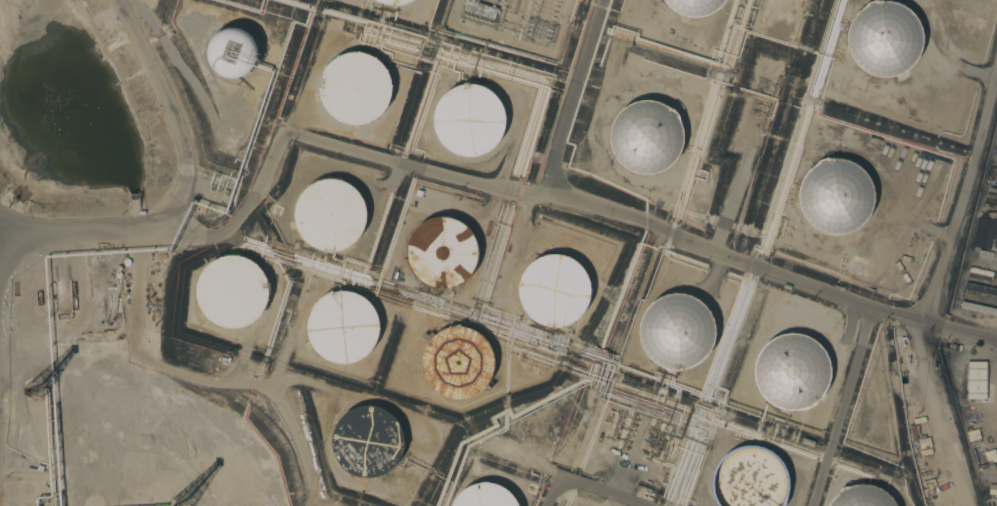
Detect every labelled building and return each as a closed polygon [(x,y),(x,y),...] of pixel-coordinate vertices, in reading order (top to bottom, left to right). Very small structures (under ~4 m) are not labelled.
[(464,10),(467,0),(470,0),(497,9),(494,19),(464,10)] [(668,7),(663,0),(725,0),(720,6),(714,11),(706,15),(699,17),(691,17),(682,15),(675,12),(668,7)] [(896,3),(902,5),(908,9),(913,15),(917,20),(920,27),(922,34),(922,41),(921,48),(918,56),(914,63),(909,67),(899,74),(886,77),(880,77),(869,74),(862,71),(856,66),(852,60),(849,54),(847,47),(846,40),(846,35),(849,25),(854,15),(867,3),(874,0),(878,0),(881,0),(881,1),(890,1),(896,3)] [(232,27),(237,27),(242,29),(246,31),(251,34),(254,38),(257,43),(259,48),(259,53),(259,57),(257,66),(254,69),(251,73),(247,76),(243,79),(237,80),(232,81),(227,80),(222,78),(218,76),(214,73),(209,66),(207,62),(206,57),(206,52),(207,46),(209,41),(212,37),(216,33),(220,31),(224,29),(232,27)] [(352,53),(358,53),(364,55),(371,58),(376,63),(381,68),(385,74),(387,81),(388,88),(388,94),(386,100),(384,105),(381,110),(377,115),(371,119),(365,123),(358,124),(351,125),(344,124),(337,122),(332,118),(327,115),(323,110),(320,105),(318,100),(316,93),(316,86),(318,79),(321,72),(325,66),(329,61),(335,57),(341,55),(346,53),(352,53)] [(471,84),(477,85),(483,87),(490,90),(495,95),(500,100),(504,107),(506,114),(506,121),(506,128),(504,133),(502,139),(498,144),(494,149),(488,153),(481,156),(474,158),(467,158),(459,157),(453,154),(447,150),(443,146),(439,142),(436,136),(434,130),(433,123),(433,116),(434,109),(438,102),(442,96),(447,91),(453,88),(459,85),(465,84),(471,84)] [(639,100),(644,100),(648,100),(657,101),(672,109),(678,115),(682,131),(683,141),(681,149),(679,152),(675,159),(666,168),(662,171),(653,174),(648,174),(639,174),(634,172),(625,168),(618,162),(615,158),(610,148),(609,144),(609,135),(610,130),(611,123),(616,115),(619,111),(628,104),(639,100)] [(848,161),(855,163),(859,167),(865,172),(870,181),(871,184),(873,193),(873,199),(872,206),(869,213),(864,221),(858,227),(851,231),(839,235),(828,234),(819,231),(813,228),(808,223),(803,218),(800,212),(798,204),(797,198),(797,193),(799,183),(807,170),(818,160),(826,157),(840,159),(848,161)] [(330,179),(336,179),(343,181),(349,184),(355,189),(360,194),(363,201),(366,208),(367,215),(366,221),(365,227),(363,232),(359,238),(355,243),(349,247),(343,250),(336,252),(328,252),(321,251),(314,249),(309,246),(304,242),(300,237),(297,232),(295,226),(293,219),(293,212),(295,205),(298,198),(302,192),(307,187),(313,183),(318,181),(324,179),(330,179)] [(443,216),(449,217),(456,219),(462,222),(468,227),(473,233),(476,240),(478,247),(479,254),(478,260),(476,266),(474,271),(471,276),(466,281),(460,285),(454,288),(446,290),(439,290),(432,289),(425,286),(419,283),(415,278),(411,274),(408,269),(406,262),(405,256),(405,248),(407,241),(410,234),(414,228),(420,223),(426,220),(432,218),(437,216),(443,216)] [(552,252),(559,252),(565,254),(572,257),(578,262),(583,268),(586,274),(589,281),(589,288),(589,295),(588,301),(585,306),(582,312),(577,317),(572,321),(565,324),(558,326),(550,327),(543,325),(536,323),(530,320),(525,315),(522,311),(519,306),(516,299),(515,293),(515,285),(516,278),(519,271),(524,265),(529,260),(535,256),(541,253),(547,252),(552,252)] [(227,257),(233,257),(240,257),(247,259),(253,263),(259,268),(263,273),(267,280),(268,286),(269,293),(269,299),(267,304),(265,310),(261,316),(257,321),(251,325),(244,328),(237,330),(230,330),(223,328),(217,326),(211,323),(207,319),(203,315),(200,309),(198,303),(196,296),(197,288),(198,281),(201,274),(206,269),(211,264),(216,261),(221,258),(227,257)] [(344,291),(351,291),(357,293),(363,297),(369,302),(374,307),(377,314),(379,321),(379,328),(379,334),(377,340),(375,345),(371,350),(367,355),(361,359),(354,362),(347,364),(340,364),(332,363),(326,360),(320,357),(316,352),(312,348),(309,343),(307,336),(306,330),(306,322),(308,315),(311,308),(316,302),(321,298),(327,294),(333,292),(338,291),(344,291)] [(672,293),(679,293),(686,294),(694,297),(700,301),(706,306),(711,313),(714,320),(716,327),(716,334),(715,341),(713,347),(711,353),(706,358),(701,364),(694,368),(687,371),(679,372),(671,372),(664,370),(657,367),(652,363),(647,359),(643,354),(640,348),(638,341),(637,333),(638,325),(640,317),(644,310),(649,304),(654,300),(660,296),(666,294),(672,293)] [(453,327),(460,327),(466,329),(473,331),(479,336),(484,341),(488,347),(490,354),(491,361),(491,367),(490,373),(488,378),(485,384),(481,389),(476,393),(470,397),(463,399),(455,400),(448,399),(441,397),(436,394),(431,390),(427,386),(424,381),(421,375),(419,369),(419,362),(420,354),(423,347),(426,341),(431,336),(437,332),(442,329),(448,328),(453,327)] [(785,334),(792,334),(799,335),(806,337),(812,341),(818,346),(823,353),(826,359),(828,366),(828,373),(827,379),(826,385),(823,391),(819,397),(814,402),(808,406),(800,409),(793,410),(785,410),(778,409),(772,406),(766,402),(762,398),(758,393),(755,387),(753,381),(752,373),(752,365),(754,358),(758,351),(763,345),(768,341),(774,337),(779,335),(785,334)] [(958,362),(966,362),(966,402),(958,402),(958,362)] [(967,362),(986,362),(986,399),(967,399),(967,362)] [(366,405),(372,406),(378,407),(384,410),(390,414),(395,420),(399,426),(401,432),(402,439),(402,445),(401,451),(399,457),(396,462),(392,467),(386,471),(380,474),(373,476),(366,477),(359,476),(352,474),(347,471),(342,467),(338,463),(335,458),(333,452),(331,446),(331,439),(332,432),(335,425),(339,419),(343,414),(349,410),(354,407),(360,406),(366,405)] [(788,502),(785,505),(719,505),(717,503),(715,496),(713,489),(713,481),(714,473),(717,466),(722,459),(727,454),(733,450),(739,447),(746,446),(752,445),(759,445),(766,447),(772,451),(779,455),(784,461),(788,468),(791,476),(792,483),(791,490),(790,496),(788,502)] [(518,501),(520,505),(451,505),(452,504),(456,498),(460,492),(466,488),(471,485),(477,483),(483,482),(489,482),(496,483),(502,486),(508,490),(514,495),(518,501)] [(894,502),(896,505),(827,505),(828,504),(838,490),(844,486),(848,486),(858,484),(868,484),(874,486),(880,489),(888,495),(894,502)]
